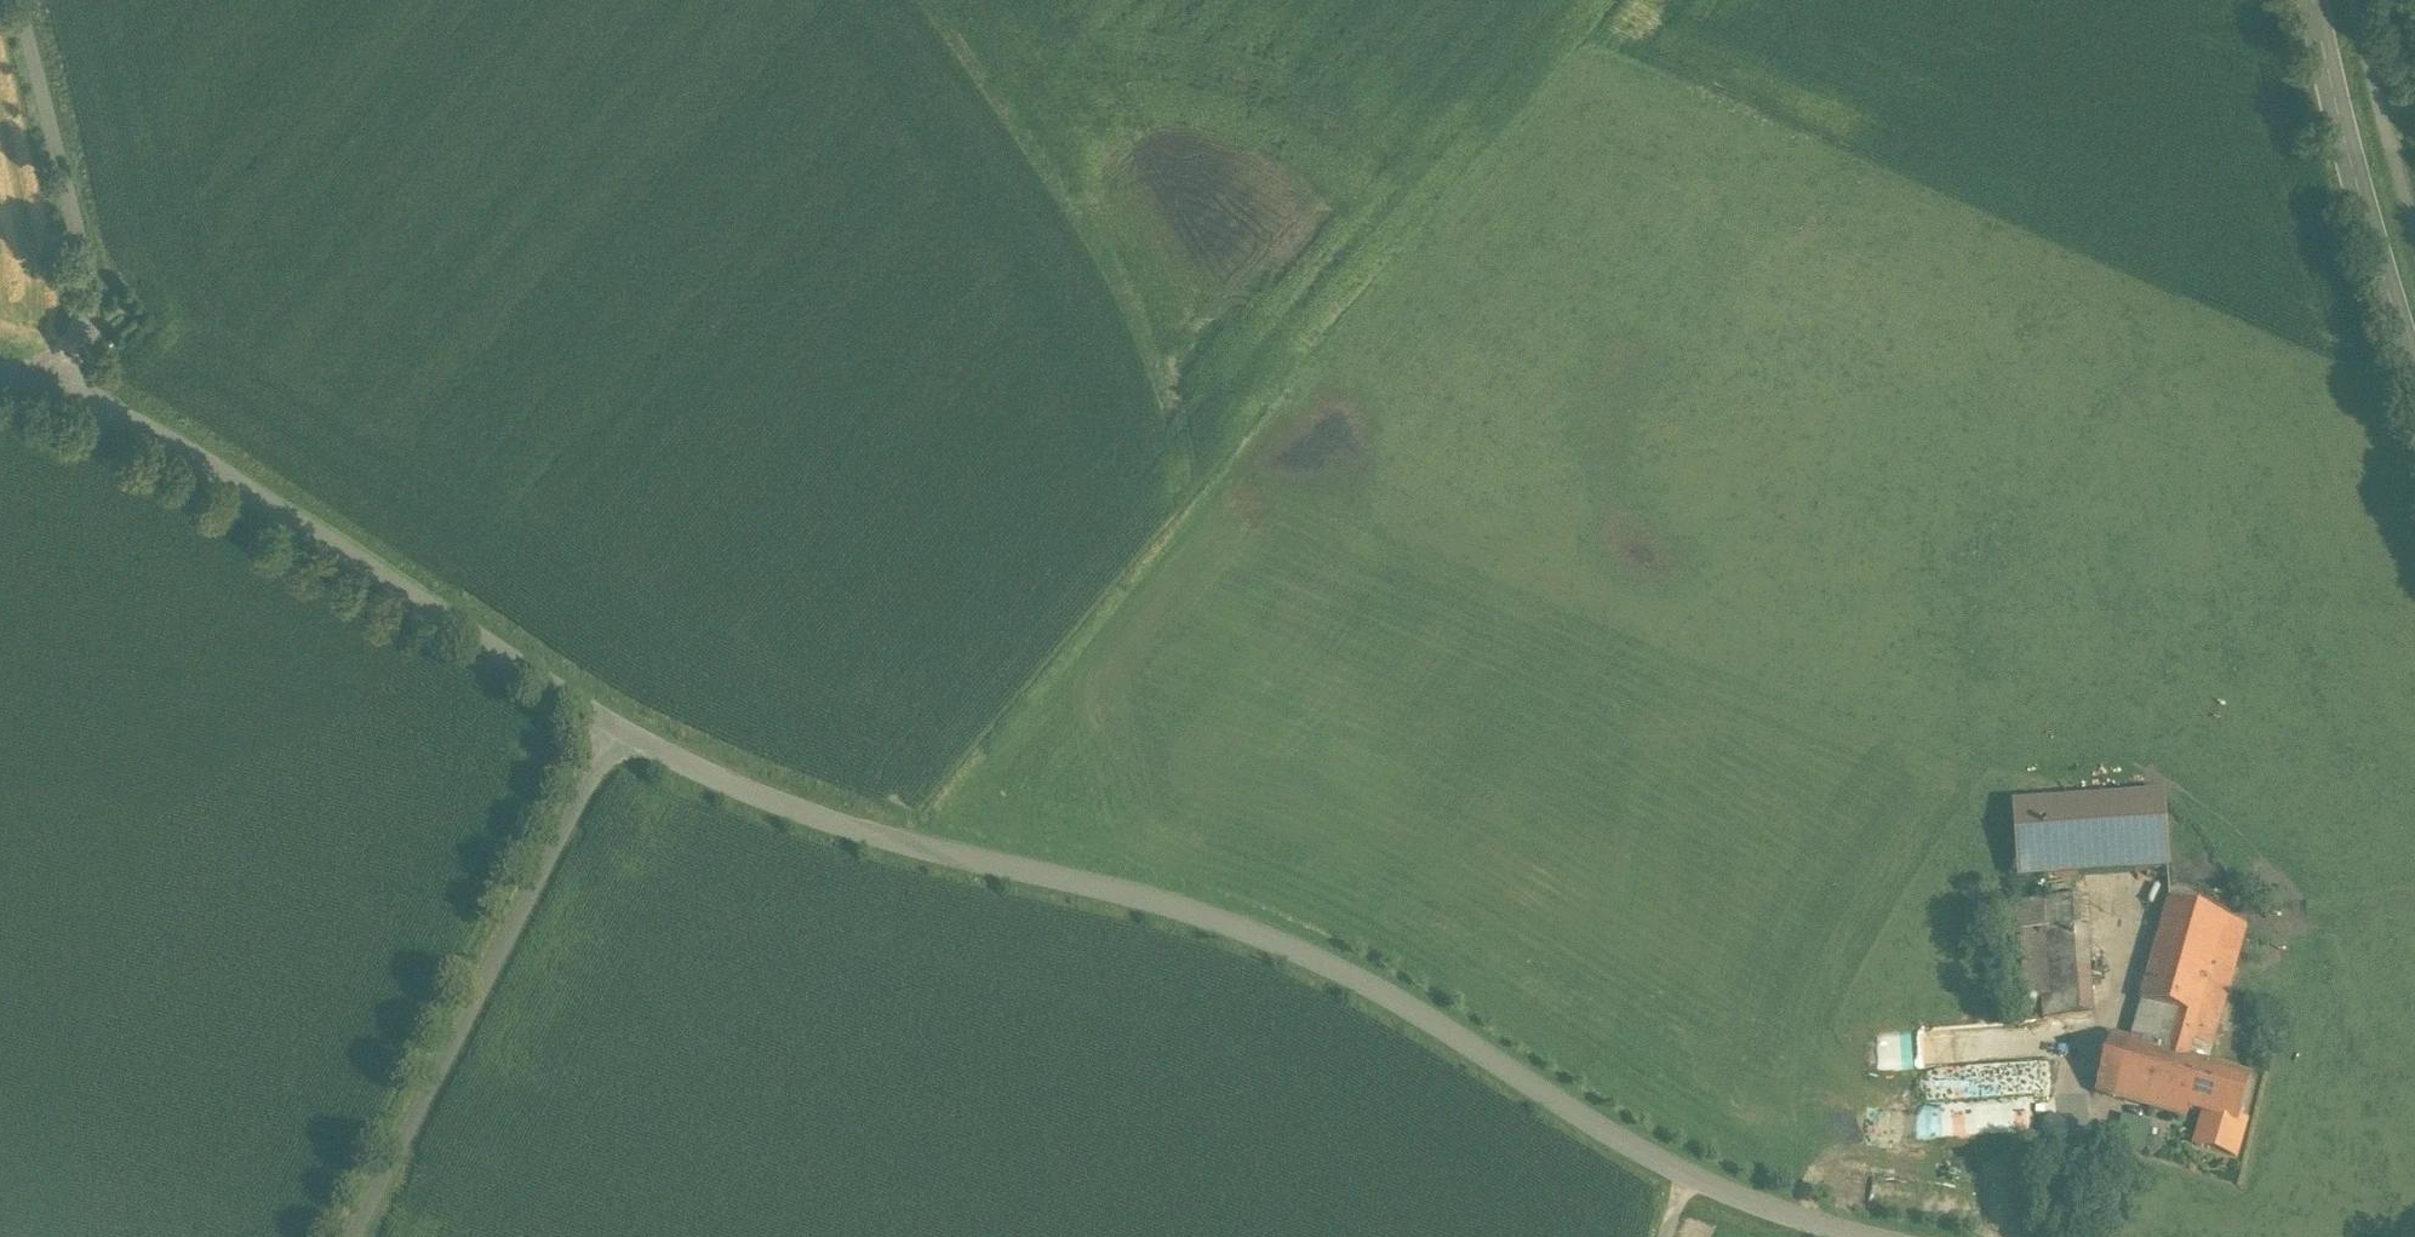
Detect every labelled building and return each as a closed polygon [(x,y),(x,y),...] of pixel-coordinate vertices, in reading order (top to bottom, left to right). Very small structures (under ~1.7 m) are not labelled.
[(2165,803),(2012,812),(2017,887),(2169,878),(2165,803)] [(2173,898),(2121,883),(2114,907),(2166,922),(2171,905),(2171,904),(2173,898)] [(2085,901),(2020,904),(2019,909),(2000,911),(2001,932),(2022,932),(2027,997),(2044,996),(2045,1015),(2045,1019),(2064,1033),(2095,1030),(2085,901)] [(2166,922),(2143,1003),(2133,1042),(2188,1058),(2192,1042),(2212,1047),(2247,926),(2171,905),(2166,922)] [(2132,1041),(2113,1036),(2097,1091),(2116,1097),(2132,1042),(2132,1041)] [(2133,1042),(2132,1042),(2116,1097),(2187,1117),(2190,1109),(2206,1113),(2197,1145),(2236,1156),(2246,1123),(2240,1121),(2253,1076),(2188,1058),(2133,1042)] [(2038,1077),(2014,1080),(2017,1096),(2041,1092),(2038,1077)]
